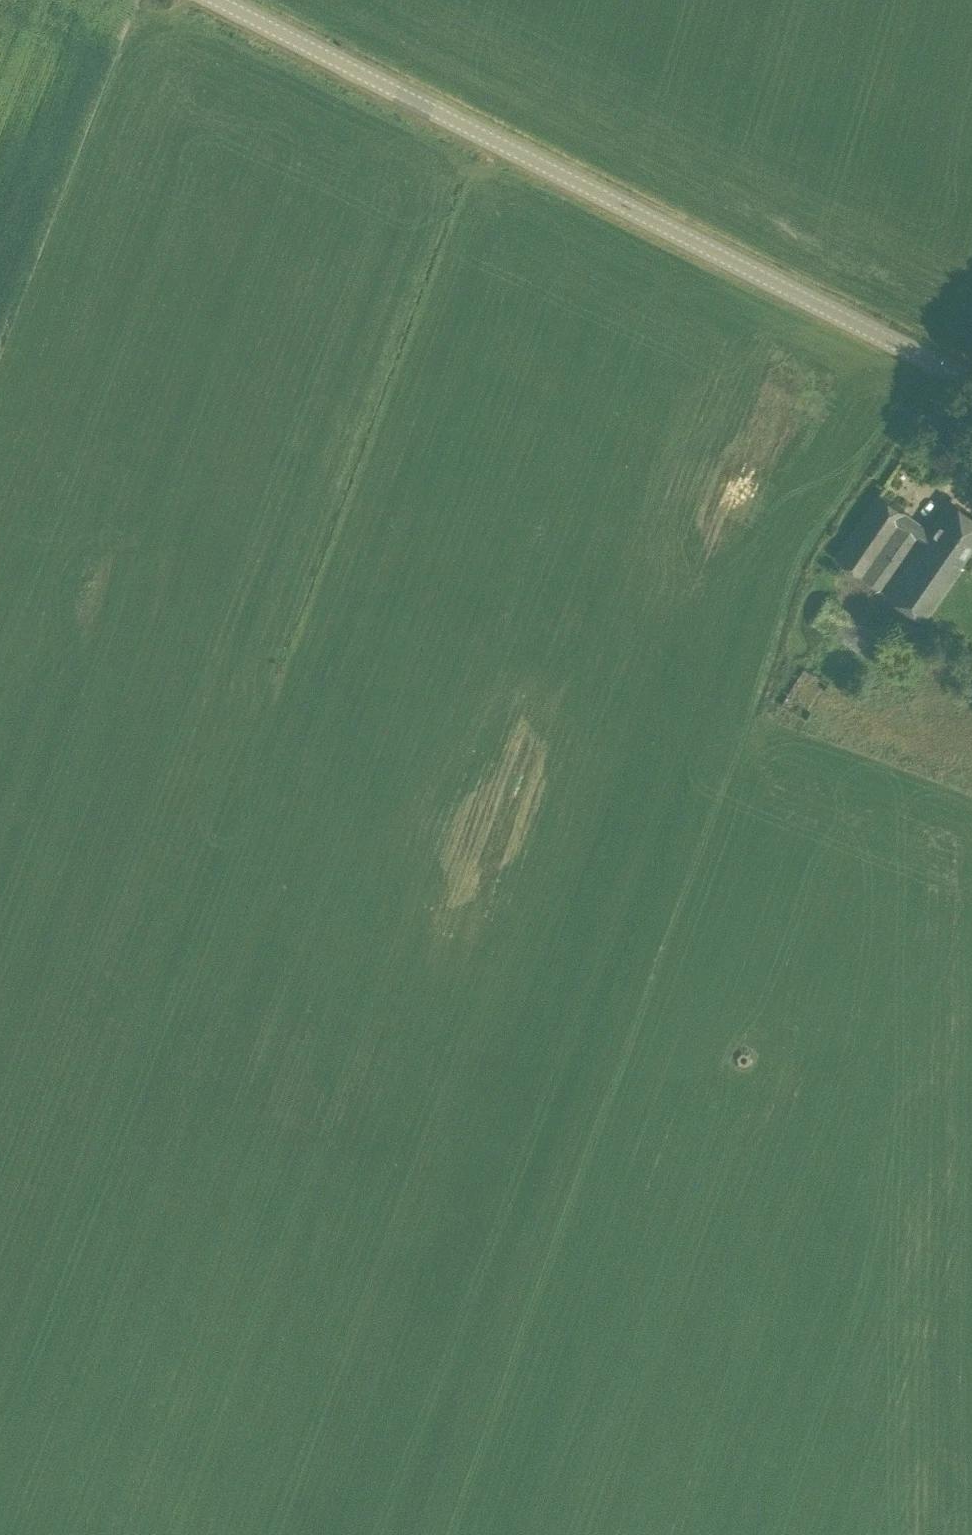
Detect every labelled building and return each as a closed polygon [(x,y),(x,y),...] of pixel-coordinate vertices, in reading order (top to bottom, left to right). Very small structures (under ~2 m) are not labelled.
[(901,516),(905,510),(879,492),(835,555),(925,618),(962,565),(959,563),(971,544),(971,514),(950,498),(925,533),(901,516)]
